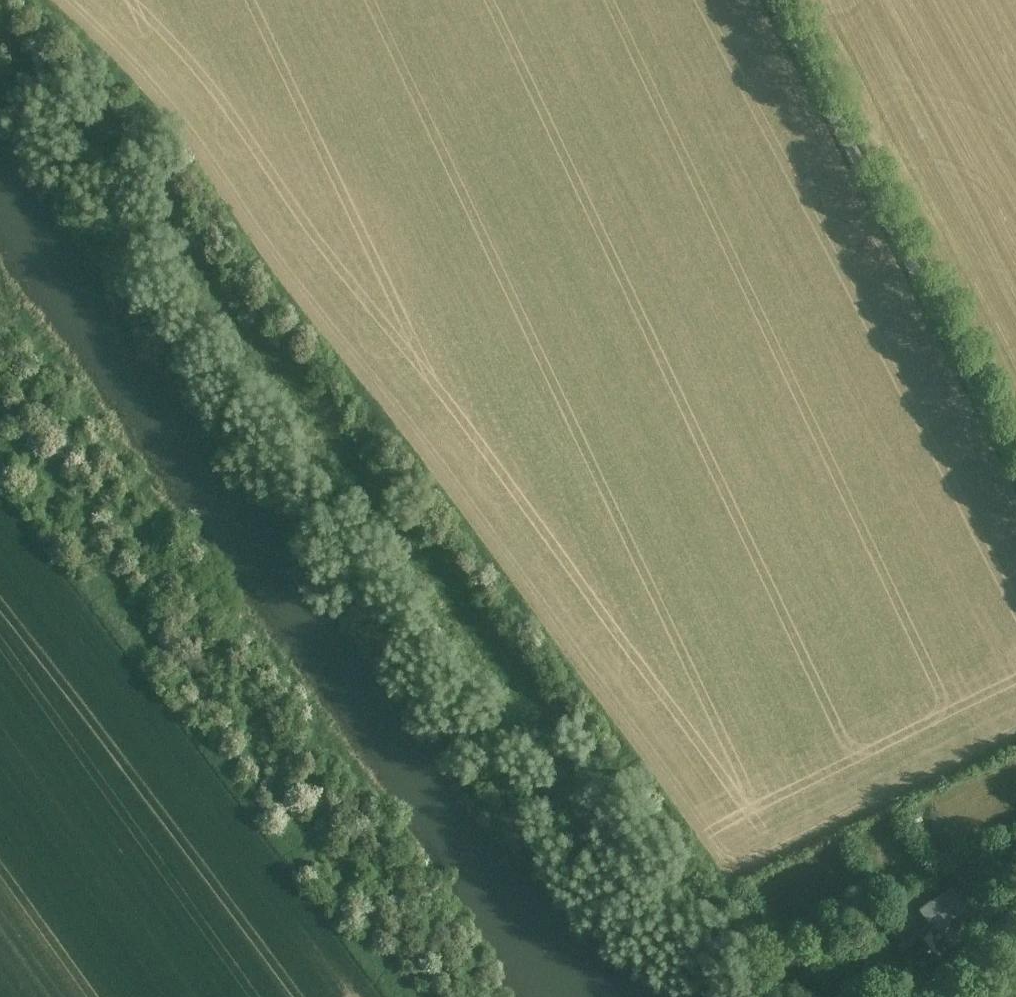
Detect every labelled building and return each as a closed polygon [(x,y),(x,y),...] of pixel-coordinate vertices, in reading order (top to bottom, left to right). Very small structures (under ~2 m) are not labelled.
[(951,888),(930,902),(945,923),(966,909),(951,888)] [(930,902),(919,910),(929,925),(930,924),(935,931),(945,923),(930,902)] [(929,925),(903,943),(924,972),(950,953),(935,931),(930,924),(929,925)]
